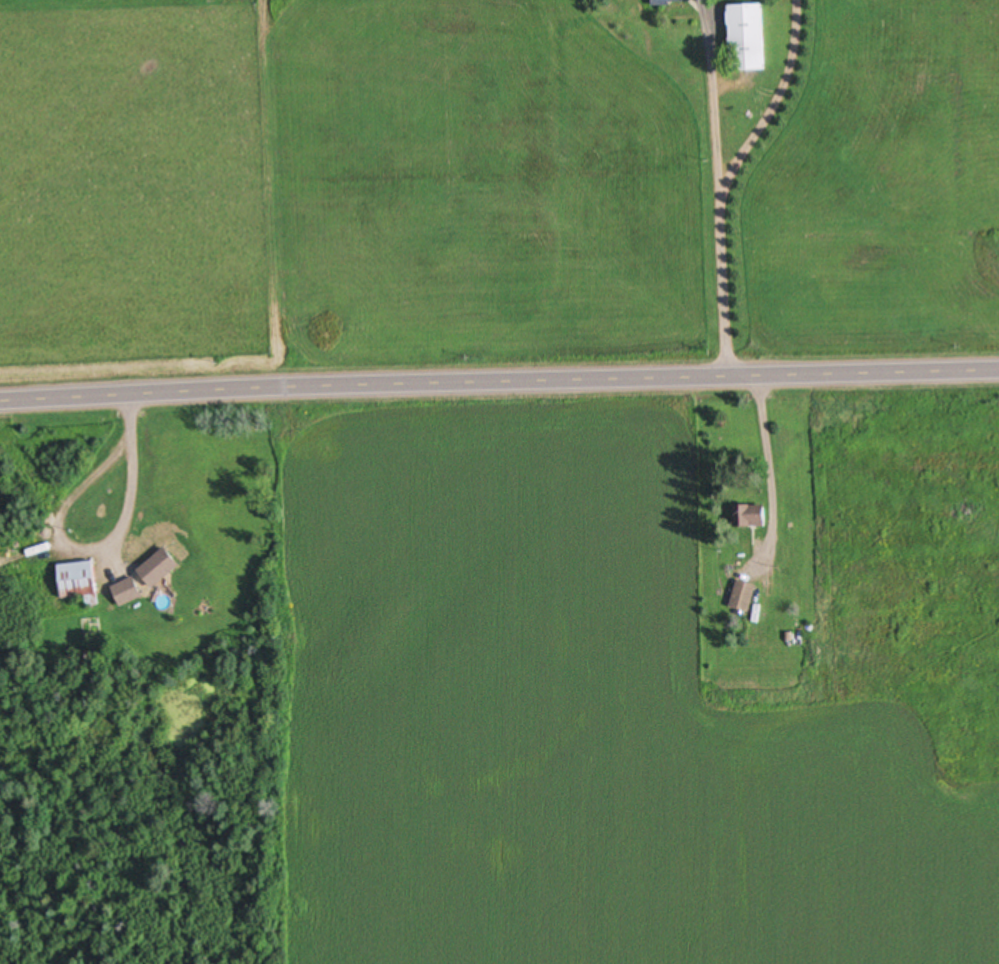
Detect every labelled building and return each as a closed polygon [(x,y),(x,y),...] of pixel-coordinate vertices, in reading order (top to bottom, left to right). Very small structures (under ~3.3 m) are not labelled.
[(763,5),(722,6),(724,73),(764,72),(763,5)] [(764,528),(764,506),(732,506),(732,528),(764,528)] [(143,573),(161,590),(187,564),(170,547),(143,573)] [(65,564),(66,600),(90,599),(91,608),(103,608),(101,563),(65,564)] [(114,591),(125,610),(148,597),(138,578),(114,591)] [(727,609),(748,614),(754,586),(733,582),(727,609)]
